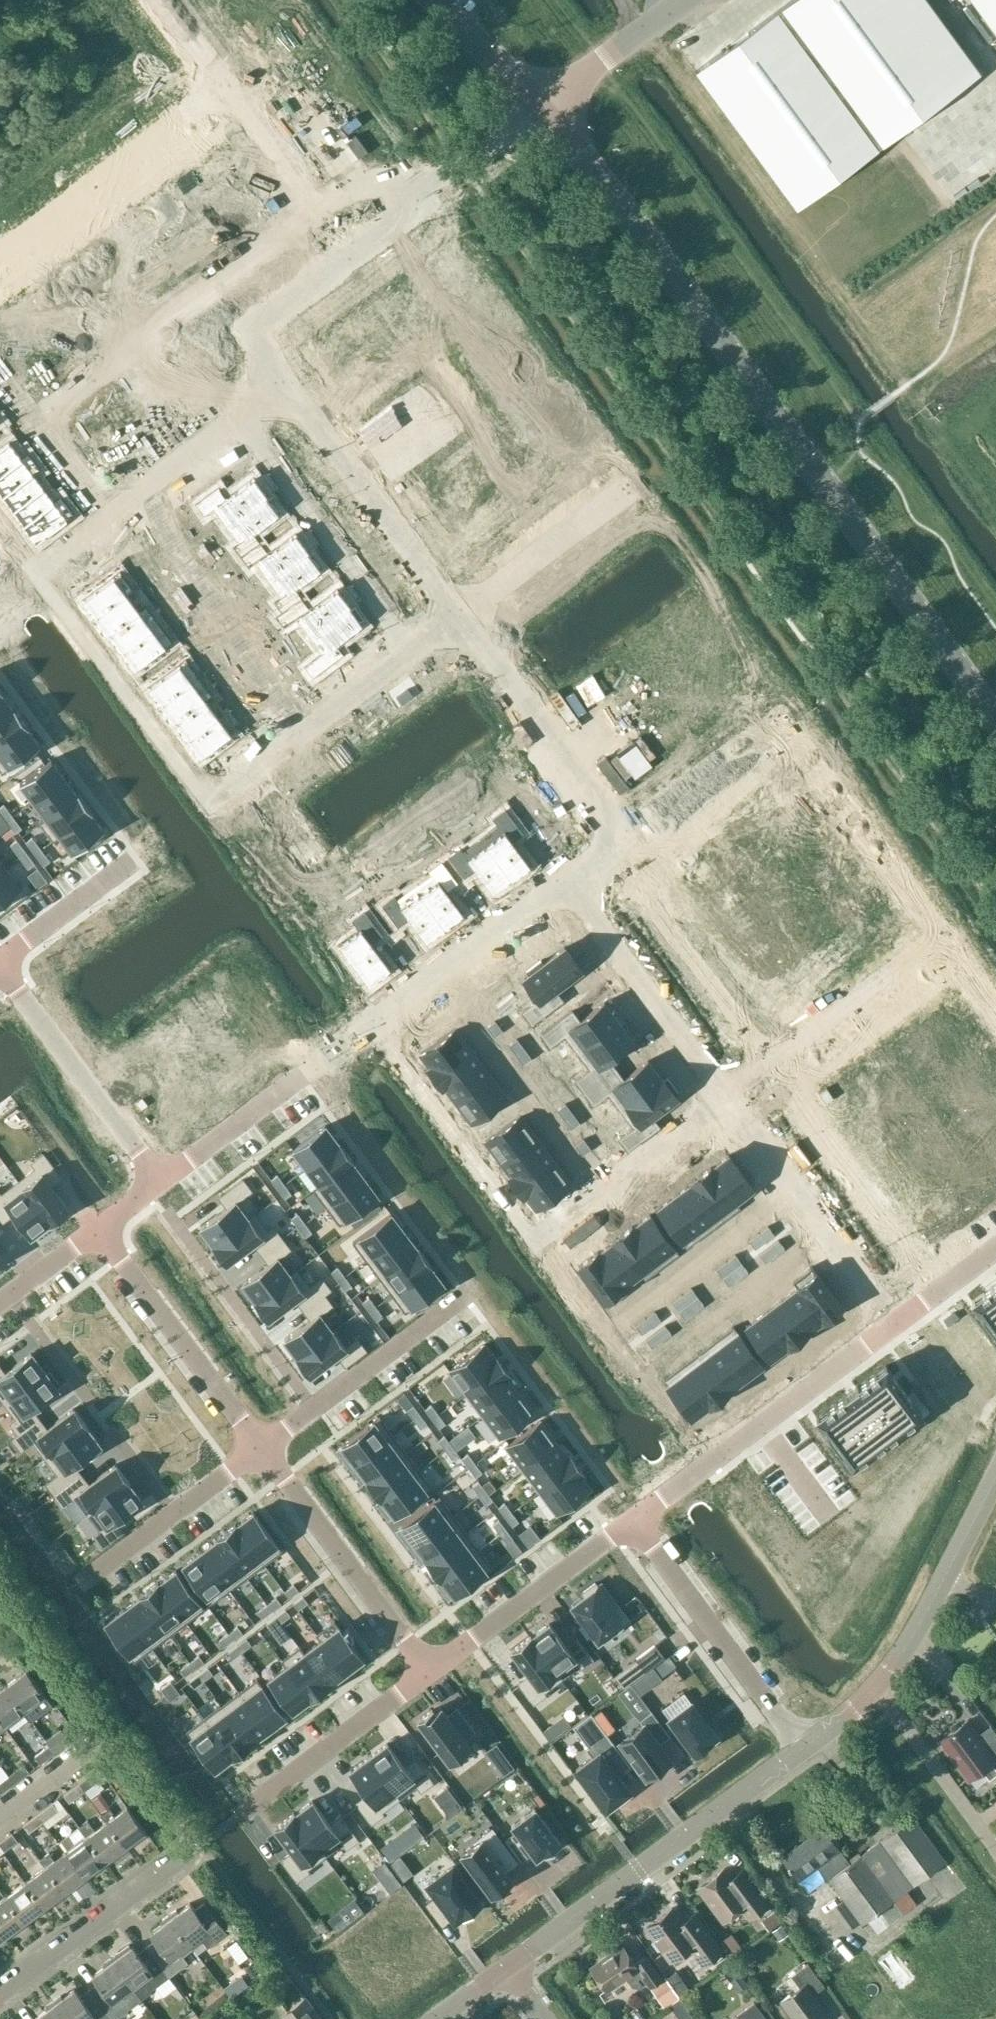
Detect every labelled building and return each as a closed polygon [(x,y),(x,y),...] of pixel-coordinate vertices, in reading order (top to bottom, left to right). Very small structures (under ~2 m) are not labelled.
[(696,70),(796,206),(964,83),(902,0),(792,0),(696,70)] [(995,32),(995,0),(973,0),(995,32)] [(439,232),(421,245),(445,277),(463,264),(439,232)] [(96,262),(78,275),(90,291),(80,299),(95,319),(105,312),(102,307),(120,294),(96,262)] [(311,335),(298,345),(314,367),(338,349),(346,359),(366,344),(358,333),(349,340),(333,319),(329,322),(329,321),(311,334),(311,335)] [(14,381),(7,371),(0,376),(0,379),(5,387),(14,381)] [(21,390),(14,381),(5,387),(12,396),(21,390)] [(120,414),(103,427),(127,459),(144,446),(120,414)] [(39,431),(46,441),(54,434),(47,425),(39,431)] [(61,444),(54,434),(46,441),(53,450),(61,444)] [(0,448),(0,475),(22,459),(9,441),(0,448)] [(62,474),(70,467),(63,458),(55,464),(62,474)] [(0,475),(0,497),(32,473),(22,459),(0,475)] [(444,466),(408,493),(419,507),(422,505),(427,511),(448,495),(456,506),(476,491),(468,479),(459,486),(444,466)] [(70,467),(62,474),(69,483),(77,477),(70,467)] [(32,473),(0,497),(11,511),(43,488),(32,473)] [(219,487),(199,502),(207,513),(218,504),(231,521),(267,494),(254,476),(226,496),(219,487)] [(43,488),(11,511),(22,526),(54,502),(43,488)] [(267,494),(231,521),(231,522),(232,521),(245,538),(232,547),(240,558),(261,543),(253,533),(280,513),(267,496),(268,495),(267,494)] [(90,511),(98,505),(91,495),(83,501),(90,511)] [(469,524),(445,542),(461,564),(475,553),(476,554),(494,541),(493,540),(497,537),(481,516),(490,510),(481,498),(461,513),(469,524)] [(54,502),(22,526),(35,543),(67,519),(54,502)] [(261,543),(240,558),(249,569),(260,560),(273,577),(309,550),(295,532),(268,553),(261,543)] [(172,545),(164,551),(171,561),(179,554),(172,545)] [(309,550),(273,577),(273,578),(274,577),(286,594),(274,603),(282,614),(303,599),(295,589),(322,569),(309,552),(310,551),(309,550)] [(179,554),(171,561),(178,570),(186,564),(179,554)] [(114,575),(82,599),(95,617),(127,593),(114,575)] [(198,579),(189,586),(197,595),(205,589),(198,579)] [(303,599),(282,614),(291,625),(302,616),(315,633),(351,606),(337,588),(310,609),(303,599)] [(127,593),(95,617),(108,634),(107,634),(107,635),(140,611),(127,593)] [(221,604),(212,610),(219,620),(228,614),(221,604)] [(351,606),(315,633),(315,634),(316,633),(328,650),(316,659),(324,670),(344,655),(337,645),(363,625),(351,608),(352,607),(351,606)] [(140,611),(107,635),(120,653),(153,628),(140,611)] [(228,614),(219,620),(227,629),(235,623),(228,614)] [(153,628),(120,653),(121,653),(122,653),(135,670),(167,646),(153,628)] [(251,650),(242,656),(250,666),(258,659),(251,650)] [(179,663),(147,687),(160,704),(159,705),(160,706),(193,681),(179,663)] [(682,694),(709,730),(727,716),(709,692),(719,685),(704,664),(693,673),(699,681),(682,694)] [(264,667),(255,674),(262,683),(271,677),(264,667)] [(271,677),(262,683),(270,693),(278,686),(271,677)] [(193,681),(160,706),(173,723),(206,698),(193,681)] [(0,693),(0,720),(16,708),(15,707),(14,708),(2,693),(3,692),(2,691),(0,693)] [(206,698),(173,723),(174,724),(175,723),(187,740),(219,716),(206,698)] [(625,736),(653,772),(671,759),(653,735),(663,727),(648,707),(636,715),(642,723),(625,736)] [(0,720),(0,747),(28,726),(16,708),(0,720)] [(219,716),(187,740),(200,758),(232,734),(219,716)] [(0,747),(0,770),(2,773),(41,744),(28,727),(29,726),(28,726),(0,747)] [(652,773),(653,772),(625,736),(624,737),(625,738),(609,750),(602,741),(597,734),(586,743),(591,749),(606,769),(616,762),(634,785),(651,772),(652,773)] [(51,759),(20,783),(33,801),(65,777),(51,759)] [(65,777),(33,801),(45,817),(77,793),(65,777)] [(759,788),(738,803),(747,814),(755,808),(768,826),(805,799),(790,780),(766,798),(759,788)] [(45,817),(39,822),(53,841),(60,836),(92,812),(93,812),(78,792),(77,793),(45,817)] [(782,861),(802,846),(795,836),(818,819),(804,801),(805,800),(805,799),(768,826),(769,827),(770,826),(783,843),(774,850),(782,861)] [(0,807),(0,811),(7,821),(13,816),(4,804),(0,807)] [(504,829),(486,842),(513,878),(532,864),(513,838),(523,830),(508,810),(496,819),(504,829)] [(92,812),(60,836),(73,853),(104,830),(92,812)] [(13,816),(7,821),(16,832),(22,828),(13,816)] [(32,837),(26,841),(35,853),(41,849),(32,837)] [(802,846),(782,861),(790,873),(799,867),(812,885),(848,857),(834,838),(810,857),(802,846)] [(17,839),(11,844),(19,856),(26,851),(17,839)] [(460,846),(449,854),(464,874),(474,867),(493,891),(511,878),(512,879),(513,878),(486,842),(485,843),(468,856),(460,846)] [(656,887),(664,897),(701,870),(684,847),(649,873),(659,886),(656,887)] [(41,849),(35,853),(44,865),(50,861),(41,849)] [(26,851),(19,856),(28,868),(35,863),(26,851)] [(826,920),(846,905),(838,894),(861,877),(848,859),(849,858),(848,857),(812,885),(813,885),(814,885),(826,902),(817,908),(826,920)] [(438,880),(420,893),(446,928),(453,923),(453,922),(465,913),(447,889),(457,881),(442,861),(430,869),(438,880)] [(0,871),(0,906),(22,889),(5,866),(0,871)] [(674,906),(682,917),(717,891),(701,870),(664,897),(671,907),(674,906)] [(734,914),(717,891),(682,917),(699,940),(734,914)] [(394,896),(383,905),(398,925),(408,917),(427,942),(439,933),(446,928),(420,893),(402,907),(394,896)] [(854,915),(846,905),(826,920),(834,931),(842,925),(856,943),(892,916),(878,897),(854,915)] [(361,936),(340,952),(367,988),(389,971),(370,945),(380,937),(365,917),(354,925),(361,936)] [(539,999),(522,1011),(531,1023),(563,1000),(555,990),(581,970),(565,947),(543,963),(541,960),(526,971),(529,974),(524,978),(539,999)] [(789,987),(772,965),(735,992),(743,1002),(745,1001),(755,1013),(777,997),(784,1007),(804,992),(797,981),(789,987)] [(572,1010),(541,1034),(550,1046),(565,1035),(578,1052),(619,1021),(613,1014),(604,1002),(580,1021),(572,1010)] [(495,1020),(487,1026),(494,1036),(502,1030),(495,1020)] [(590,1069),(575,1080),(584,1092),(616,1069),(608,1058),(633,1040),(624,1028),(619,1021),(578,1052),(590,1069)] [(456,1030),(421,1056),(430,1068),(428,1070),(436,1080),(473,1053),(456,1030)] [(517,1038),(509,1045),(516,1054),(524,1048),(517,1038)] [(524,1048),(516,1054),(523,1064),(531,1057),(524,1048)] [(473,1053),(436,1080),(443,1090),(446,1089),(455,1101),(489,1075),(473,1053)] [(616,1069),(584,1092),(593,1104),(608,1093),(621,1110),(663,1079),(663,1078),(661,1078),(648,1061),(623,1079),(616,1069)] [(489,1075),(455,1101),(472,1124),(506,1098),(489,1075)] [(634,1127),(619,1138),(628,1150),(659,1127),(652,1117),(677,1097),(675,1095),(679,1092),(668,1078),(665,1080),(663,1079),(621,1110),(634,1127)] [(843,1132),(852,1143),(887,1117),(870,1096),(834,1123),(841,1133),(843,1132)] [(566,1103),(557,1109),(564,1119),(573,1112),(566,1103)] [(573,1112),(564,1119),(571,1128),(580,1122),(573,1112)] [(980,1127),(989,1138),(995,1133),(995,1115),(980,1127)] [(521,1117),(486,1143),(504,1166),(538,1140),(521,1117)] [(904,1140),(887,1117),(852,1143),(869,1166),(904,1140)] [(325,1125),(293,1149),(307,1167),(340,1143),(339,1142),(338,1142),(325,1125)] [(584,1138),(575,1145),(582,1154),(591,1148),(584,1138)] [(538,1140),(504,1166),(513,1178),(510,1180),(518,1190),(555,1162),(538,1140)] [(340,1143),(307,1167),(319,1184),(313,1188),(313,1189),(353,1160),(340,1143)] [(874,1172),(891,1195),(925,1169),(908,1146),(874,1172)] [(19,1181),(50,1223),(69,1209),(51,1185),(61,1177),(44,1154),(32,1162),(36,1168),(19,1181)] [(711,1168),(710,1168),(739,1208),(740,1207),(735,1201),(753,1188),(729,1156),(712,1169),(711,1168)] [(353,1160),(313,1189),(326,1206),(365,1178),(352,1162),(353,1161),(353,1160)] [(555,1162),(518,1190),(526,1200),(528,1198),(537,1211),(572,1185),(555,1162)] [(710,1168),(693,1181),(722,1221),(739,1208),(710,1168)] [(925,1169),(891,1195),(900,1207),(897,1208),(905,1218),(942,1191),(925,1169)] [(278,1174),(272,1179),(279,1188),(285,1184),(278,1174)] [(365,1178),(326,1206),(340,1225),(347,1219),(374,1199),(378,1196),(365,1178)] [(227,1207),(201,1226),(214,1243),(212,1244),(213,1245),(255,1214),(254,1213),(248,1218),(236,1202),(251,1190),(243,1179),(220,1197),(227,1207)] [(19,1181),(1,1194),(0,1193),(0,1217),(3,1221),(13,1213),(30,1236),(48,1223),(49,1224),(50,1223),(19,1181)] [(693,1183),(676,1195),(705,1234),(722,1221),(693,1181),(692,1182),(693,1183)] [(285,1184),(279,1188),(286,1198),(292,1193),(285,1184)] [(676,1195),(658,1209),(687,1247),(705,1234),(676,1195)] [(374,1199),(347,1219),(353,1227),(380,1207),(374,1199)] [(299,1213),(292,1218),(299,1227),(306,1222),(299,1213)] [(391,1213),(353,1242),(365,1259),(404,1230),(391,1213)] [(255,1214),(213,1245),(227,1263),(254,1243),(262,1253),(282,1238),(273,1226),(267,1231),(255,1214)] [(632,1227),(631,1227),(661,1267),(679,1253),(650,1215),(633,1228),(632,1227)] [(306,1222),(299,1227),(306,1237),(313,1232),(306,1222)] [(768,1226),(758,1233),(765,1241),(774,1234),(768,1226)] [(631,1227),(614,1240),(643,1280),(661,1267),(631,1227)] [(404,1230),(365,1259),(379,1277),(417,1248),(404,1230)] [(758,1233),(749,1240),(755,1248),(765,1241),(758,1233)] [(269,1263),(243,1282),(255,1300),(254,1300),(255,1301),(297,1270),(296,1269),(290,1274),(278,1258),(290,1248),(282,1238),(262,1253),(269,1263)] [(598,1253),(597,1253),(626,1292),(627,1292),(622,1285),(638,1274),(643,1280),(614,1240),(613,1241),(614,1242),(598,1254),(598,1253)] [(785,1248),(778,1240),(769,1247),(775,1255),(785,1248)] [(417,1248),(379,1277),(393,1295),(431,1267),(432,1266),(418,1247),(417,1248)] [(775,1255),(769,1247),(759,1254),(766,1262),(775,1255)] [(597,1253),(578,1267),(608,1306),(626,1292),(597,1253)] [(735,1254),(726,1261),(732,1270),(742,1263),(735,1254)] [(732,1270),(726,1261),(716,1269),(723,1277),(732,1270)] [(732,1270),(738,1278),(748,1271),(742,1263),(732,1270)] [(338,1266),(332,1271),(339,1281),(345,1276),(338,1266)] [(431,1267),(393,1295),(406,1313),(444,1284),(431,1267)] [(812,1267),(794,1280),(823,1320),(842,1306),(812,1267)] [(297,1270),(255,1301),(269,1319),(296,1299),(303,1309),(330,1289),(322,1278),(310,1287),(297,1270)] [(732,1270),(723,1277),(729,1286),(738,1278),(732,1270)] [(345,1276),(339,1281),(346,1290),(353,1285),(345,1276)] [(798,1288),(781,1300),(806,1333),(807,1332),(806,1331),(822,1319),(823,1320),(794,1280),(793,1281),(798,1288)] [(972,1300),(995,1333),(995,1282),(972,1300)] [(688,1303),(698,1296),(691,1287),(682,1294),(688,1303)] [(311,1319),(285,1339),(297,1356),(296,1357),(297,1357),(333,1330),(333,1329),(332,1330),(320,1314),(332,1305),(324,1294),(330,1289),(303,1309),(311,1319)] [(679,1310),(688,1303),(682,1294),(672,1302),(679,1310)] [(698,1296),(688,1303),(694,1311),(704,1304),(698,1296)] [(370,1297),(363,1302),(370,1311),(377,1306),(370,1297)] [(781,1300),(764,1313),(789,1346),(806,1333),(781,1300)] [(688,1303),(679,1310),(685,1319),(694,1311),(688,1303)] [(377,1306),(370,1311),(377,1321),(384,1316),(377,1306)] [(651,1326),(661,1319),(655,1311),(645,1318),(651,1326)] [(764,1313),(746,1326),(770,1358),(787,1345),(788,1346),(789,1346),(764,1313)] [(642,1333),(651,1326),(645,1318),(635,1325),(642,1333)] [(655,1332),(662,1340),(671,1333),(665,1324),(655,1332)] [(733,1326),(716,1339),(744,1377),(762,1364),(733,1326)] [(333,1330),(297,1357),(310,1375),(338,1355),(345,1365),(366,1350),(357,1339),(346,1347),(333,1330)] [(662,1340),(655,1332),(646,1339),(652,1347),(662,1340)] [(716,1339),(698,1352),(728,1392),(728,1391),(728,1390),(744,1377),(716,1339)] [(484,1344),(449,1370),(466,1392),(503,1365),(495,1355),(493,1357),(484,1344)] [(698,1352),(680,1365),(710,1405),(728,1392),(698,1352)] [(4,1401),(45,1371),(31,1353),(5,1372),(0,1366),(0,1404),(4,1401)] [(886,1364),(816,1417),(852,1464),(922,1412),(886,1364)] [(466,1392),(483,1415),(517,1389),(508,1377),(510,1375),(503,1365),(466,1392)] [(680,1365),(663,1379),(691,1417),(709,1404),(709,1405),(710,1405),(680,1365)] [(45,1371),(4,1401),(17,1418),(11,1422),(19,1433),(39,1418),(32,1408),(58,1389),(56,1386),(60,1384),(50,1371),(47,1373),(45,1371)] [(500,1438),(535,1412),(517,1389),(483,1415),(500,1438)] [(431,1404),(425,1409),(432,1418),(439,1413),(431,1404)] [(413,1405),(407,1410),(414,1419),(420,1414),(413,1405)] [(19,1433),(13,1438),(21,1449),(33,1440),(46,1457),(88,1426),(74,1408),(47,1428),(39,1418),(19,1433)] [(439,1413),(432,1418),(439,1428),(446,1423),(439,1413)] [(420,1414),(414,1419),(421,1428),(427,1423),(420,1414)] [(380,1416),(342,1445),(355,1463),(393,1434),(380,1416)] [(506,1446),(523,1469),(558,1443),(540,1420),(506,1446)] [(46,1457),(36,1464),(49,1482),(46,1483),(55,1494),(81,1474),(74,1464),(100,1445),(87,1428),(88,1427),(88,1426),(46,1457)] [(393,1434),(355,1463),(368,1479),(366,1480),(367,1481),(406,1452),(393,1434)] [(445,1435),(438,1440),(445,1450),(452,1445),(449,1440),(445,1435)] [(456,1435),(449,1440),(452,1445),(456,1450),(463,1445),(456,1435)] [(569,1453),(567,1455),(558,1443),(523,1469),(539,1491),(576,1463),(569,1453)] [(452,1445),(445,1450),(452,1459),(459,1454),(456,1450),(452,1445)] [(406,1452),(367,1481),(380,1498),(419,1469),(406,1452)] [(468,1453),(462,1458),(469,1468),(475,1463),(468,1453)] [(475,1463),(469,1468),(476,1477),(482,1472),(475,1463)] [(582,1475),(584,1473),(576,1463),(539,1491),(557,1514),(591,1488),(582,1475)] [(81,1474),(55,1494),(63,1505),(76,1522),(88,1513),(130,1482),(116,1464),(89,1484),(81,1474)] [(419,1469),(380,1498),(381,1499),(382,1498),(395,1516),(433,1487),(419,1469)] [(479,1481),(472,1486),(479,1495),(486,1490),(479,1481)] [(130,1482),(88,1513),(101,1530),(95,1535),(103,1546),(123,1530),(116,1521),(142,1501),(129,1484),(130,1483),(130,1482)] [(486,1490),(479,1495),(486,1505),(493,1500),(486,1490)] [(440,1496),(402,1525),(415,1543),(453,1514),(440,1496)] [(505,1502),(498,1507),(505,1517),(512,1512),(505,1502)] [(254,1512),(236,1525),(265,1563),(282,1550),(254,1512)] [(512,1512),(505,1517),(512,1526),(519,1521),(512,1512)] [(453,1514),(415,1543),(427,1560),(426,1560),(427,1561),(466,1532),(453,1514)] [(499,1519),(493,1524),(500,1534),(506,1529),(499,1519)] [(236,1524),(217,1538),(217,1539),(246,1577),(265,1563),(236,1525),(236,1524)] [(506,1529),(500,1534),(507,1543),(513,1538),(506,1529)] [(466,1532),(427,1561),(440,1579),(479,1549),(466,1532)] [(217,1539),(200,1552),(229,1590),(246,1577),(217,1539)] [(479,1549),(440,1579),(441,1579),(442,1579),(455,1596),(493,1567),(479,1549)] [(200,1552),(183,1565),(211,1603),(229,1590),(200,1552)] [(176,1570),(159,1583),(188,1621),(205,1608),(176,1570)] [(158,1582),(139,1596),(140,1597),(169,1635),(188,1621),(159,1583),(158,1582)] [(584,1595),(571,1605),(598,1640),(628,1618),(601,1582),(597,1585),(595,1582),(582,1592),(584,1595)] [(294,1584),(285,1591),(289,1597),(299,1590),(294,1584)] [(303,1596),(293,1603),(298,1609),(308,1602),(303,1596)] [(140,1597),(123,1610),(151,1648),(169,1635),(140,1597)] [(276,1597),(267,1604),(272,1610),(281,1603),(276,1597)] [(263,1617),(272,1610),(267,1604),(258,1611),(263,1617)] [(281,1622),(290,1615),(286,1609),(276,1616),(281,1622)] [(123,1610),(105,1623),(134,1661),(151,1648),(123,1610)] [(276,1616),(267,1623),(272,1629),(281,1622),(276,1616)] [(335,1620),(315,1634),(320,1640),(344,1672),(363,1658),(335,1620)] [(549,1623),(531,1636),(561,1678),(579,1664),(581,1667),(592,1658),(577,1638),(567,1646),(549,1623)] [(238,1626),(228,1633),(233,1639),(243,1632),(238,1626)] [(219,1640),(224,1646),(233,1639),(228,1633),(219,1640)] [(530,1635),(511,1650),(529,1674),(519,1682),(534,1702),(545,1694),(543,1691),(561,1678),(531,1636),(530,1635)] [(247,1638),(237,1645),(242,1651),(252,1644),(247,1638)] [(320,1640),(305,1652),(329,1684),(344,1672),(320,1640)] [(237,1645),(228,1652),(233,1658),(242,1651),(237,1645)] [(300,1646),(281,1660),(286,1666),(310,1698),(310,1699),(329,1685),(329,1684),(305,1652),(300,1646)] [(636,1660),(615,1675),(623,1685),(643,1670),(644,1671),(664,1657),(655,1646),(636,1660)] [(199,1655),(190,1662),(194,1668),(204,1661),(199,1655)] [(190,1662),(180,1669),(185,1675),(194,1668),(190,1662)] [(286,1666),(268,1679),(292,1711),(310,1698),(286,1666)] [(213,1673),(208,1667),(199,1674),(203,1680),(213,1673)] [(653,1667),(633,1682),(641,1692),(661,1677),(653,1667)] [(25,1670),(5,1685),(24,1710),(34,1703),(43,1714),(52,1707),(25,1670)] [(203,1680),(199,1674),(189,1681),(194,1687),(203,1680)] [(257,1678),(240,1691),(268,1729),(286,1716),(257,1678)] [(175,1687),(171,1681),(161,1688),(166,1694),(175,1687)] [(630,1683),(618,1692),(635,1715),(636,1715),(639,1720),(652,1711),(630,1683)] [(0,1688),(0,1720),(4,1726),(24,1710),(5,1685),(0,1688)] [(171,1700),(180,1693),(175,1687),(166,1694),(171,1700)] [(240,1691),(222,1704),(251,1742),(268,1729),(240,1691)] [(691,1702),(669,1718),(695,1752),(708,1742),(716,1735),(691,1702)] [(222,1704),(203,1718),(232,1756),(233,1757),(252,1743),(251,1742),(222,1704)] [(432,1709),(417,1720),(450,1762),(470,1747),(464,1738),(474,1730),(456,1707),(446,1715),(440,1707),(434,1712),(432,1709)] [(601,1709),(593,1715),(607,1733),(615,1727),(601,1709)] [(643,1725),(619,1743),(646,1779),(671,1760),(659,1743),(655,1738),(666,1730),(652,1711),(639,1720),(643,1725)] [(591,1712),(572,1726),(594,1755),(576,1768),(605,1808),(610,1805),(612,1807),(627,1796),(625,1794),(629,1790),(613,1769),(626,1759),(607,1733),(593,1715),(591,1712)] [(203,1718),(186,1731),(215,1769),(232,1756),(203,1718)] [(989,1777),(995,1772),(995,1737),(985,1745),(967,1720),(940,1740),(968,1779),(982,1768),(989,1777)] [(551,1725),(544,1730),(552,1740),(558,1735),(551,1725)] [(46,1740),(49,1745),(55,1752),(70,1741),(61,1729),(46,1740)] [(496,1742),(484,1750),(502,1774),(513,1766),(496,1742)] [(387,1743),(369,1757),(399,1798),(417,1784),(421,1790),(432,1781),(415,1758),(405,1766),(387,1743)] [(35,1756),(40,1763),(55,1752),(49,1745),(35,1756)] [(369,1757),(350,1771),(367,1794),(357,1802),(372,1822),(383,1813),(381,1811),(399,1798),(369,1757)] [(24,1763),(9,1774),(15,1782),(30,1771),(24,1763)] [(99,1768),(93,1772),(99,1780),(97,1781),(99,1783),(106,1778),(99,1768)] [(93,1772),(78,1783),(84,1791),(97,1781),(99,1780),(93,1772)] [(15,1782),(9,1774),(0,1781),(0,1793),(15,1782)] [(97,1781),(84,1791),(90,1798),(103,1788),(99,1783),(97,1781)] [(69,1802),(84,1791),(78,1783),(64,1794),(69,1802)] [(446,1786),(433,1795),(447,1815),(461,1805),(446,1786)] [(99,1794),(91,1800),(100,1811),(108,1806),(99,1794)] [(313,1800),(295,1814),(324,1855),(342,1842),(347,1847),(358,1839),(340,1816),(330,1823),(313,1800)] [(53,1802),(38,1813),(44,1821),(59,1810),(53,1802)] [(101,1814),(107,1822),(126,1846),(146,1831),(128,1806),(116,1815),(110,1807),(101,1814)] [(516,1831),(506,1839),(521,1859),(531,1852),(536,1858),(544,1852),(546,1854),(561,1843),(535,1807),(511,1825),(516,1831)] [(38,1813),(23,1824),(29,1832),(44,1821),(38,1813)] [(294,1813),(274,1827),(293,1851),(282,1859),(297,1879),(308,1871),(307,1868),(324,1855),(295,1814),(294,1813)] [(912,1816),(850,1863),(823,1827),(782,1857),(799,1880),(818,1865),(828,1879),(829,1878),(862,1923),(946,1861),(912,1816)] [(96,1830),(88,1819),(79,1826),(105,1862),(126,1846),(107,1822),(96,1830)] [(85,1877),(105,1862),(79,1826),(59,1841),(67,1852),(85,1877)] [(481,1839),(461,1854),(492,1895),(512,1879),(505,1870),(517,1861),(492,1828),(480,1838),(481,1839)] [(12,1832),(0,1841),(0,1847),(3,1851),(18,1840),(12,1832)] [(125,1871),(144,1856),(136,1845),(116,1859),(125,1871)] [(387,1845),(381,1850),(390,1862),(397,1857),(387,1845)] [(48,1852),(40,1858),(47,1867),(65,1892),(85,1877),(67,1852),(55,1860),(48,1852)] [(399,1856),(390,1863),(403,1880),(412,1873),(399,1856)] [(383,1861),(372,1870),(377,1877),(389,1868),(383,1861)] [(437,1896),(427,1903),(442,1924),(452,1916),(455,1919),(463,1913),(465,1915),(480,1903),(452,1866),(428,1884),(437,1896)] [(45,1907),(65,1892),(47,1867),(26,1882),(45,1907)] [(767,1903),(741,1868),(730,1877),(724,1868),(699,1887),(723,1919),(741,1906),(750,1916),(767,1903)] [(25,1922),(45,1907),(26,1882),(6,1897),(25,1922)] [(25,1922),(6,1897),(0,1901),(0,1931),(4,1937),(25,1922)] [(354,1902),(329,1922),(338,1932),(363,1913),(354,1902)] [(196,1910),(191,1903),(171,1918),(192,1947),(203,1939),(209,1947),(228,1933),(206,1903),(196,1910)] [(703,1964),(721,1950),(693,1912),(681,1920),(672,1907),(646,1926),(652,1935),(650,1942),(655,1949),(662,1948),(671,1960),(690,1946),(703,1964)] [(775,1911),(766,1917),(773,1927),(782,1921),(775,1911)] [(156,1940),(148,1946),(170,1976),(189,1963),(181,1951),(190,1944),(171,1918),(151,1932),(156,1940)] [(779,1924),(771,1930),(777,1938),(785,1931),(779,1924)] [(236,1939),(227,1946),(239,1963),(248,1956),(236,1939)] [(132,1947),(113,1961),(132,1988),(141,1999),(151,1991),(150,1990),(169,1975),(148,1946),(137,1953),(132,1947)] [(633,1986),(641,1987),(647,1982),(650,1986),(662,1978),(646,1955),(634,1963),(622,1946),(591,1967),(606,1989),(626,1976),(633,1986)] [(731,1960),(721,1967),(726,1975),(736,1968),(731,1960)] [(132,1988),(113,1961),(93,1975),(98,1982),(90,1989),(112,2018),(113,2018),(141,1999),(132,1988)] [(786,1979),(794,1990),(780,2001),(794,2018),(824,2018),(829,2016),(813,1994),(824,1985),(808,1963),(786,1979)] [(241,1975),(224,1987),(231,1997),(248,1984),(241,1975)] [(662,1978),(650,1986),(665,2007),(669,2004),(680,1997),(666,1977),(665,1976),(662,1978)] [(75,1989),(56,2003),(68,2018),(112,2018),(90,1989),(80,1996),(75,1989)] [(680,1997),(669,2004),(674,2012),(685,2004),(680,1997)] [(283,2015),(286,2018),(322,2018),(306,1998),(283,2015)] [(754,2001),(736,2014),(740,2018),(767,2018),(754,2001)] [(56,2003),(37,2017),(38,2018),(68,2018),(56,2003)]
